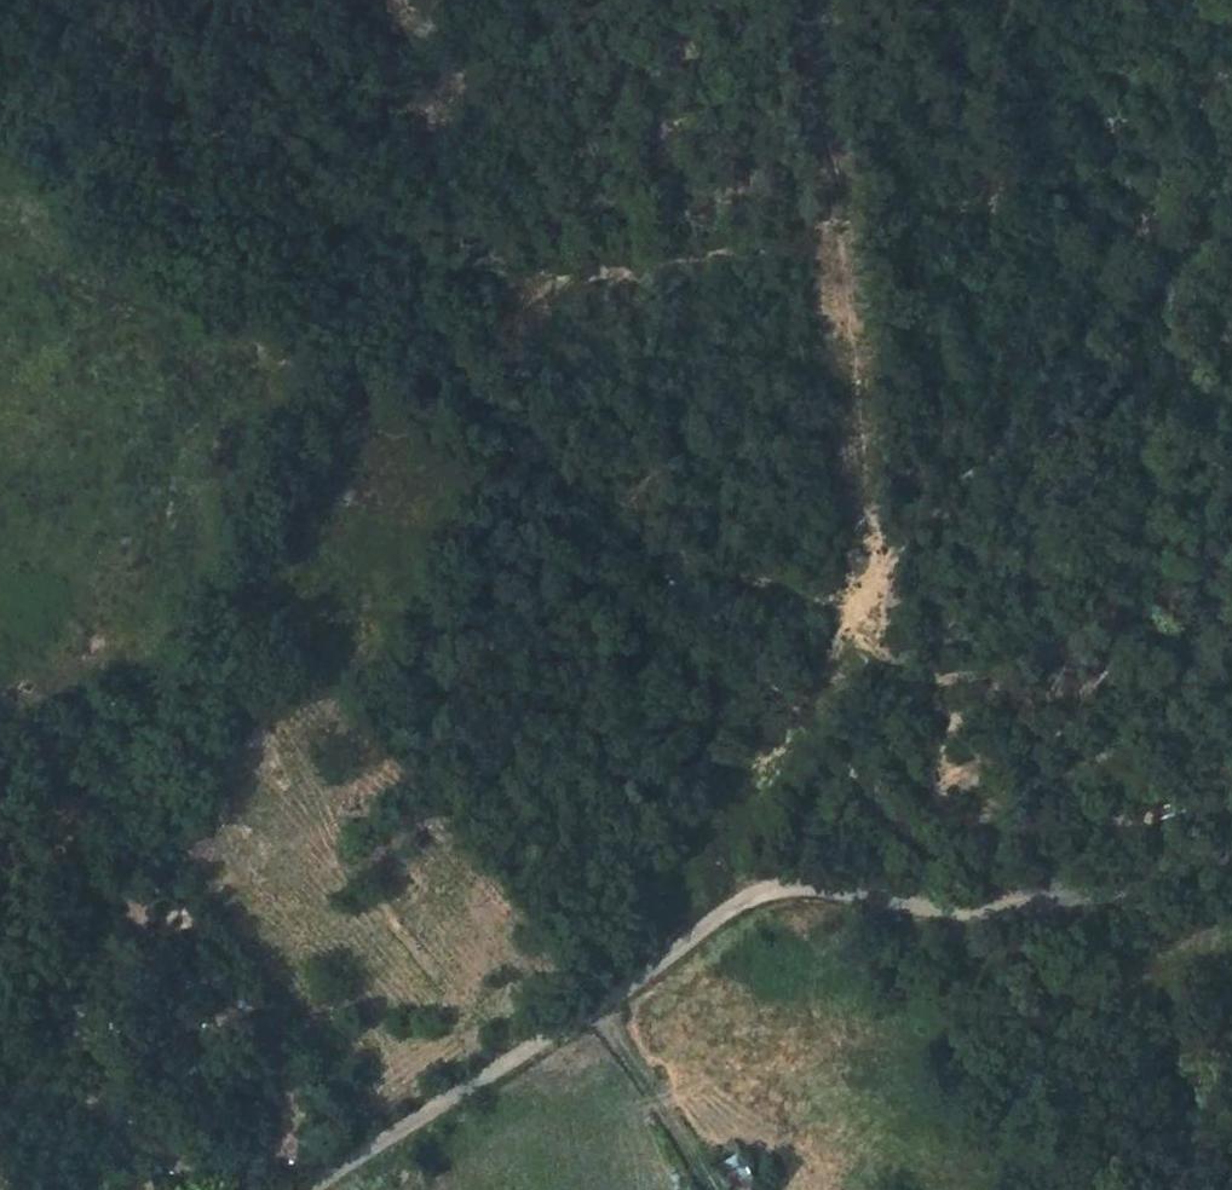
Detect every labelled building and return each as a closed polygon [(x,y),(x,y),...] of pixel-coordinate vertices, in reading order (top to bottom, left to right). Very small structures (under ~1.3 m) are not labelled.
[(145,1179),(128,1189),(152,1189),(145,1179)]
